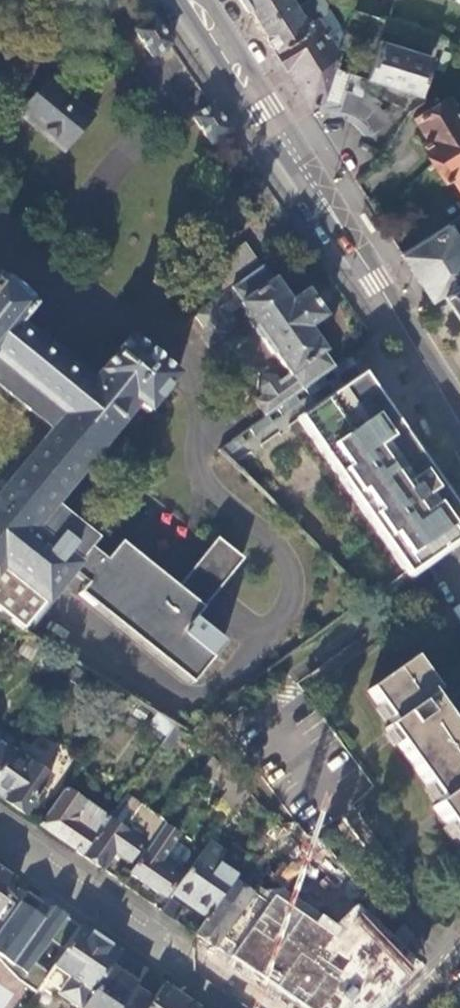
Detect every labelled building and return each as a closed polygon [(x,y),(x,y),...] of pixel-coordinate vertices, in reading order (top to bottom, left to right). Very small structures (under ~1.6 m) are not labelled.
[(248,11),(270,45),(314,17),(323,12),(325,1),(325,0),(304,0),(292,7),(287,0),(241,0),(248,11)] [(314,17),(270,45),(288,75),(307,105),(321,98),(331,65),(336,49),(314,17)] [(172,46),(153,19),(143,25),(141,23),(137,25),(139,27),(132,32),(150,59),(172,46)] [(406,35),(409,27),(385,20),(382,28),(406,35)] [(442,41),(443,39),(409,27),(406,35),(442,47),(444,41),(442,41)] [(418,94),(432,56),(379,38),(366,77),(418,94)] [(365,76),(331,65),(321,98),(317,111),(327,109),(336,109),(346,111),(352,113),(358,116),(364,121),(368,126),(372,132),(388,119),(384,113),(380,108),(374,103),(368,99),(371,93),(362,88),(365,76)] [(17,113),(63,151),(93,116),(47,78),(17,113)] [(459,142),(459,116),(447,95),(413,116),(427,138),(421,142),(432,161),(459,142)] [(230,133),(212,106),(191,120),(209,146),(230,133)] [(432,161),(443,178),(449,174),(459,191),(459,142),(432,161)] [(400,253),(411,271),(428,298),(438,291),(459,277),(459,245),(451,230),(459,223),(459,214),(400,253)] [(330,369),(331,368),(321,353),(323,352),(307,329),(323,317),(304,291),(288,303),(271,279),(270,280),(260,266),(243,243),(203,271),(219,295),(193,315),(203,329),(211,323),(216,331),(226,332),(232,326),(234,317),(229,310),(238,303),(254,326),(251,328),(270,354),(272,352),(289,376),(281,382),(274,375),(266,374),(259,379),(256,388),(262,395),(254,401),(265,416),(266,416),(275,409),(293,396),(302,389),(320,375),(330,369)] [(438,291),(445,302),(459,324),(459,277),(438,291)] [(52,431),(0,493),(0,614),(23,633),(73,571),(88,583),(79,595),(192,684),(223,644),(193,621),(242,559),(217,538),(177,588),(120,543),(106,561),(89,548),(94,541),(72,523),(61,536),(41,520),(134,405),(146,415),(175,378),(127,338),(98,374),(99,374),(90,386),(15,325),(30,307),(0,282),(0,388),(52,431)] [(353,363),(348,355),(331,368),(330,369),(335,376),(353,363)] [(298,419),(407,575),(435,556),(459,539),(459,516),(439,486),(378,399),(361,375),(298,419)] [(302,389),(308,396),(326,383),(320,375),(302,389)] [(275,409),(281,417),(299,403),(293,396),(275,409)] [(248,429),(253,437),(271,424),(266,416),(265,416),(248,429)] [(426,422),(420,426),(428,442),(435,439),(426,422)] [(227,456),(244,444),(238,436),(220,450),(227,456)] [(331,823),(383,896),(404,881),(354,808),(372,788),(305,694),(373,646),(358,625),(222,721),(305,836),(331,823)] [(37,649),(26,641),(20,650),(17,654),(25,660),(30,660),(37,649)] [(455,844),(459,841),(459,739),(429,695),(434,691),(411,658),(367,690),(390,724),(384,728),(437,802),(430,808),(455,844)] [(171,752),(186,732),(177,726),(163,746),(171,752)] [(10,754),(11,752),(16,746),(0,735),(0,768),(10,754)] [(22,817),(48,778),(11,752),(10,754),(0,768),(0,802),(22,817)] [(37,828),(80,857),(107,821),(64,790),(37,828)] [(80,857),(100,871),(113,853),(126,863),(132,855),(139,860),(162,829),(164,826),(125,797),(107,821),(80,857)] [(176,839),(162,829),(139,860),(128,874),(160,897),(180,869),(179,868),(187,857),(186,850),(174,842),(176,839)] [(225,854),(209,842),(174,891),(188,901),(185,906),(205,920),(219,900),(231,883),(237,875),(219,862),(225,854)] [(18,885),(0,873),(0,910),(18,885)] [(231,883),(219,900),(230,907),(236,898),(245,904),(250,897),(231,883)] [(212,950),(307,1007),(371,1007),(418,965),(402,948),(390,935),(359,902),(342,923),(322,912),(315,919),(274,894),(269,904),(253,891),(250,897),(212,950)] [(194,937),(212,950),(217,942),(223,933),(228,926),(245,904),(236,898),(230,907),(219,900),(205,920),(194,937)] [(80,929),(50,909),(43,920),(19,904),(0,931),(0,960),(16,978),(37,991),(43,983),(80,929)] [(390,935),(402,948),(414,937),(402,924),(390,935)] [(80,929),(43,983),(59,994),(57,996),(75,1007),(80,1007),(118,955),(80,929)] [(118,955),(80,1007),(148,1007),(151,1005),(129,989),(144,973),(132,964),(126,972),(120,968),(126,960),(118,955)] [(14,994),(0,985),(0,1007),(5,1007),(14,994)] [(151,1005),(148,1007),(195,1007),(163,987),(151,1005)]
